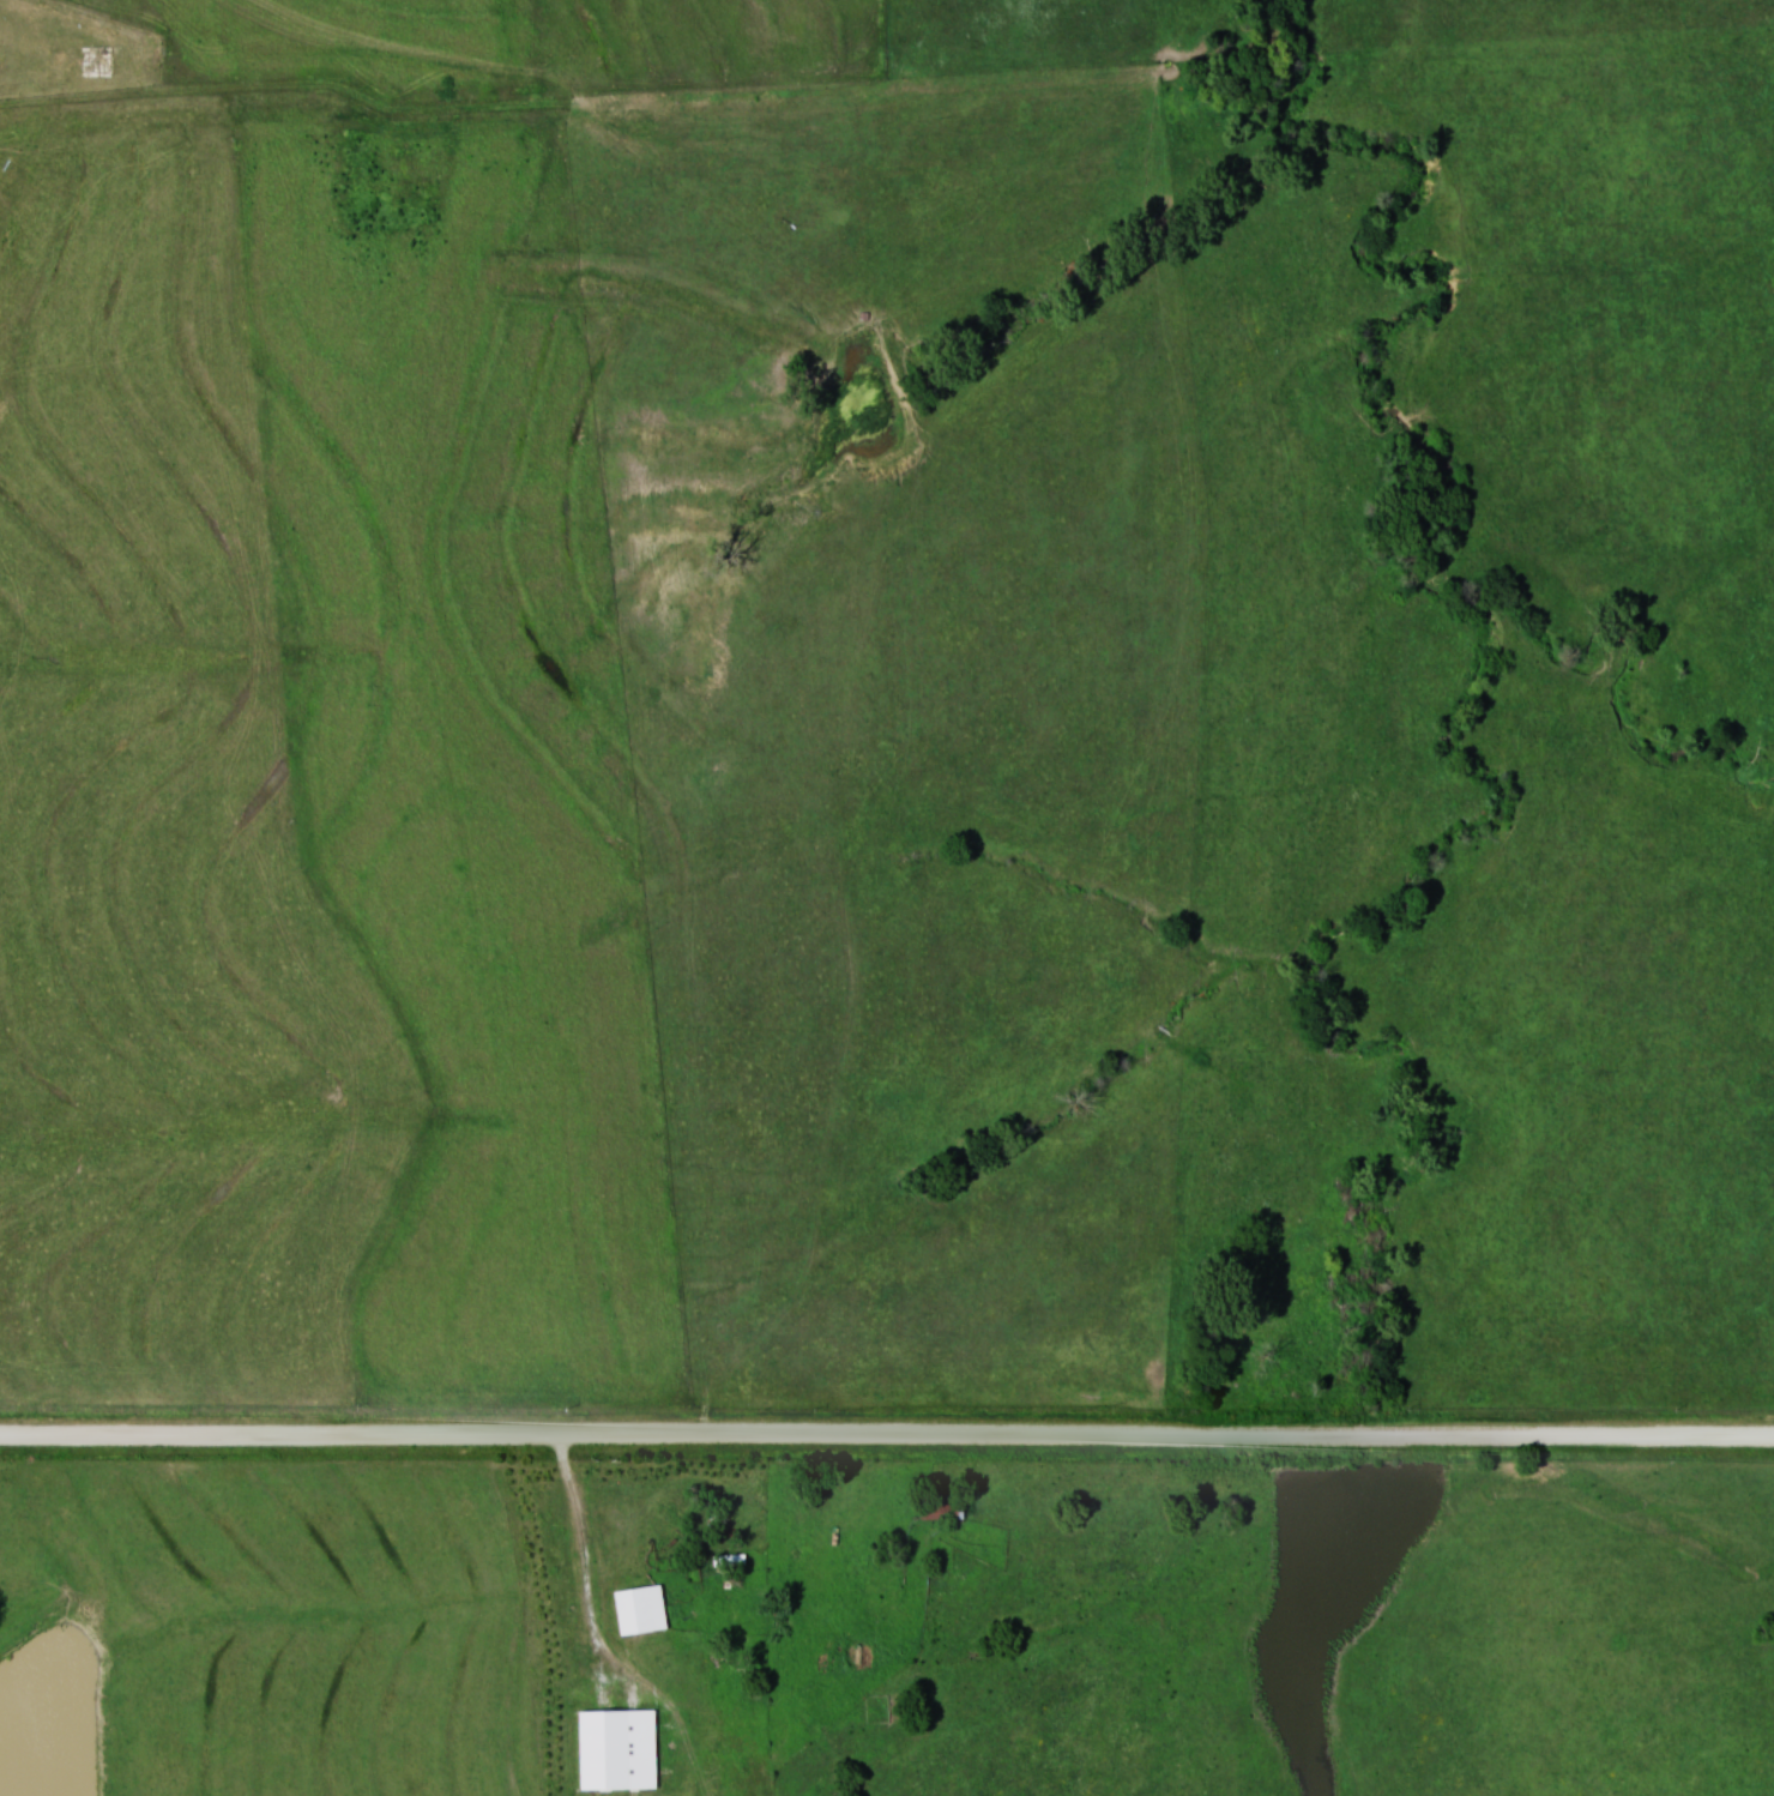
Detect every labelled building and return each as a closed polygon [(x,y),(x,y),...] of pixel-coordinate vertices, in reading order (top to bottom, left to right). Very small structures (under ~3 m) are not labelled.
[(923,1519),(965,1519),(965,1504),(923,1504),(923,1519)] [(623,1635),(669,1630),(664,1584),(617,1590),(623,1635)] [(583,1789),(634,1789),(634,1710),(583,1710),(583,1789)]
